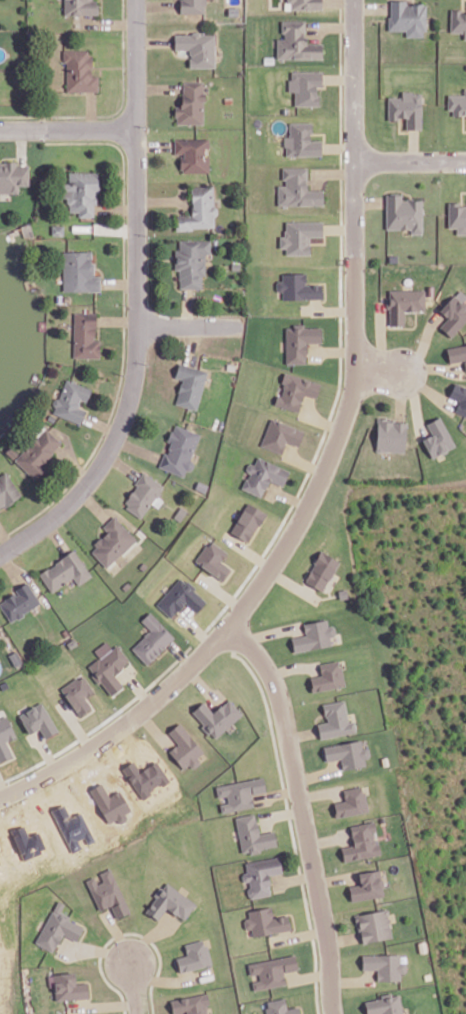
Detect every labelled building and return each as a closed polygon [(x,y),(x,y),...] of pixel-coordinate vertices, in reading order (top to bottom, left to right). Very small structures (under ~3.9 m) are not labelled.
[(65,13),(99,13),(99,4),(96,4),(96,0),(65,0),(65,13)] [(182,11),(205,11),(205,4),(207,2),(207,0),(182,0),(182,11)] [(321,0),(286,0),(286,10),(322,9),(321,0)] [(389,16),(387,16),(387,20),(387,29),(405,29),(405,35),(420,35),(420,28),(424,28),(424,17),(424,3),(421,3),(421,2),(409,2),(409,4),(404,4),(404,0),(389,0),(389,16)] [(229,6),(229,14),(239,14),(239,6),(229,6)] [(450,10),(449,32),(463,33),(463,38),(465,38),(465,11),(450,10)] [(282,19),(283,31),(286,31),(286,38),(278,38),(278,57),(323,56),(323,42),(308,42),(308,35),(305,35),(305,30),(306,30),(306,19),(282,19)] [(175,33),(176,49),(190,48),(191,52),(193,55),(193,57),(191,57),(191,66),(216,66),(216,33),(201,33),(199,31),(194,31),(192,32),(175,33)] [(64,50),(64,60),(68,60),(68,90),(99,89),(99,74),(92,74),(92,67),(89,67),(89,64),(93,64),(93,55),(88,55),(88,49),(64,50)] [(295,106),(318,106),(318,86),(322,86),(322,72),(290,71),(289,92),(295,92),(295,106)] [(184,81),(184,92),(183,92),(183,105),(177,105),(177,115),(179,115),(179,123),(204,123),(204,101),(206,101),(206,91),(203,91),(203,81),(184,81)] [(448,115),(465,116),(465,88),(463,88),(463,95),(449,95),(448,115)] [(388,98),(388,120),(406,119),(406,129),(421,129),(421,92),(401,92),(401,97),(388,98)] [(321,140),(311,140),(311,122),(289,122),(289,136),(284,136),(284,156),(321,156),(321,140)] [(176,138),(176,152),(185,152),(185,155),(182,155),(182,167),(184,167),(184,170),(210,170),(210,154),(205,154),(205,145),(209,145),(209,138),(176,138)] [(18,191),(18,183),(29,183),(29,165),(16,165),(16,160),(0,160),(0,191),(18,191)] [(283,166),(283,178),(287,178),(287,184),(279,185),(279,203),(324,203),(324,188),(308,189),(308,166),(283,166)] [(69,170),(69,181),(63,181),(64,196),(67,196),(67,201),(70,203),(70,211),(80,211),(80,215),(95,215),(95,203),(98,203),(97,192),(100,192),(100,169),(69,170)] [(192,185),(193,213),(177,214),(178,229),(193,229),(193,226),(216,226),(215,215),(218,213),(218,207),(215,205),(214,205),(213,184),(192,185)] [(384,193),(384,227),(387,227),(411,227),(411,231),(420,231),(420,213),(420,199),(400,199),(400,193),(384,193)] [(447,204),(448,228),(456,228),(456,232),(465,232),(465,204),(447,204)] [(286,255),(310,255),(309,237),(323,237),(323,221),(285,222),(285,236),(279,236),(280,248),(285,248),(286,255)] [(52,224),(52,233),(63,233),(64,224),(52,224)] [(180,238),(179,249),(176,248),(175,268),(180,268),(180,277),(182,278),(182,286),(202,286),(203,273),(205,273),(206,252),(211,252),(211,239),(180,238)] [(64,250),(64,289),(100,289),(100,275),(92,275),(92,272),(94,272),(94,260),(91,260),(91,250),(64,250)] [(306,273),(282,273),(282,281),(276,281),(276,292),(282,292),(282,300),(323,299),(322,284),(306,285),(306,273)] [(389,326),(404,326),(403,311),(425,311),(424,290),(389,291),(389,326)] [(465,320),(465,306),(454,295),(438,311),(447,319),(439,327),(450,337),(465,320)] [(74,311),(74,356),(100,356),(100,339),(93,339),(93,333),(96,333),(96,311),(74,311)] [(287,327),(287,360),(304,360),(304,355),(306,355),(306,353),(303,353),(303,351),(306,351),(306,343),(305,343),(305,340),(321,340),(321,326),(303,326),(303,324),(295,324),(295,327),(287,327)] [(449,361),(464,358),(465,362),(463,362),(465,370),(465,344),(446,348),(449,361)] [(180,361),(176,375),(185,378),(177,402),(197,408),(208,370),(180,361)] [(276,405),(299,412),(304,394),(317,398),(321,383),(284,373),(276,405)] [(67,378),(59,397),(57,396),(55,397),(53,399),(54,403),(56,405),(54,411),(81,422),(86,409),(79,406),(80,402),(79,401),(80,397),(87,399),(91,388),(67,378)] [(465,417),(465,388),(454,383),(448,396),(458,401),(454,412),(465,417)] [(48,417),(53,421),(56,416),(51,413),(48,417)] [(376,417),(376,427),(374,448),(376,451),(380,451),(381,449),(404,450),(404,444),(405,421),(393,421),(393,419),(387,418),(387,420),(384,420),(384,417),(376,417)] [(430,459),(454,449),(441,417),(426,423),(431,434),(422,438),(430,459)] [(260,446),(282,454),(286,442),(298,447),(304,431),(270,419),(260,446)] [(177,424),(174,430),(172,429),(168,439),(172,441),(170,446),(172,447),(169,454),(165,452),(160,465),(184,475),(187,468),(188,469),(192,468),(194,466),(195,463),(194,461),(192,459),(190,458),(200,434),(177,424)] [(29,438),(32,441),(15,458),(35,478),(47,465),(44,462),(54,452),(52,449),(60,441),(47,428),(39,436),(35,432),(29,438)] [(7,450),(14,457),(19,452),(12,445),(7,450)] [(290,470),(259,455),(255,464),(252,462),(249,463),(247,467),(248,470),(252,472),(249,479),(247,478),(243,486),(262,495),(266,486),(267,487),(272,478),(284,483),(290,470)] [(5,501),(7,504),(22,493),(6,470),(0,474),(0,504),(5,501)] [(144,470),(135,482),(138,485),(127,500),(131,503),(128,506),(141,515),(156,495),(159,495),(161,491),(160,489),(163,484),(144,470)] [(230,532),(248,543),(266,514),(248,502),(230,532)] [(174,515),(180,520),(188,509),(181,505),(174,515)] [(114,514),(103,525),(109,531),(102,537),(101,536),(95,542),(99,546),(94,550),(102,559),(108,565),(137,538),(133,534),(114,514)] [(230,568),(220,562),(227,552),(210,541),(195,563),(222,580),(230,568)] [(73,548),(92,574),(79,583),(73,575),(52,590),(41,572),(73,548)] [(339,562),(320,551),(303,582),(322,592),(339,562)] [(140,566),(144,569),(148,564),(143,561),(140,566)] [(207,602),(181,577),(155,604),(170,618),(185,603),(196,613),(207,602)] [(123,585),(126,589),(132,584),(128,580),(123,585)] [(17,594),(15,591),(5,597),(6,599),(1,602),(12,619),(18,615),(19,617),(24,614),(23,612),(40,601),(28,581),(16,588),(19,592),(17,594)] [(151,610),(142,619),(152,629),(134,647),(149,662),(176,636),(151,610)] [(291,637),(293,652),(331,646),(329,636),(335,635),(334,626),(327,627),(326,619),(303,623),(304,635),(291,637)] [(62,630),(66,637),(70,634),(66,628),(62,630)] [(94,650),(99,658),(88,665),(108,696),(122,687),(113,673),(129,662),(118,644),(110,649),(106,642),(94,650)] [(10,653),(16,665),(23,661),(17,650),(10,653)] [(344,686),(339,660),(318,664),(320,675),(309,677),(312,692),(344,686)] [(77,716),(91,708),(85,697),(93,692),(83,675),(61,688),(77,716)] [(321,702),(323,713),(325,713),(327,721),(316,724),(319,737),(347,732),(355,730),(353,720),(347,721),(342,698),(336,699),(321,702)] [(191,712),(213,739),(241,715),(228,699),(212,712),(203,702),(191,712)] [(44,738),(56,732),(44,702),(19,713),(27,734),(40,729),(44,738)] [(5,715),(0,717),(0,762),(13,756),(6,742),(16,737),(5,715)] [(202,753),(180,723),(167,732),(176,744),(168,751),(184,772),(199,760),(197,757),(202,753)] [(340,759),(342,770),(368,765),(365,747),(361,748),(360,740),(323,747),(325,762),(340,759)] [(217,786),(220,795),(228,793),(230,802),(222,804),(224,810),(254,803),(250,789),(253,788),(254,792),(266,790),(263,776),(217,786)] [(107,823),(131,810),(120,790),(109,796),(101,783),(89,790),(107,823)] [(342,788),(344,799),(333,801),(335,816),(367,810),(363,790),(360,791),(359,785),(342,788)] [(236,816),(243,851),(252,849),(252,852),(261,850),(260,847),(277,843),(274,829),(259,832),(255,812),(236,816)] [(348,825),(352,844),(340,846),(343,860),(381,852),(379,842),(375,843),(374,839),(372,838),(370,829),(375,828),(373,819),(348,825)] [(246,861),(248,871),(245,872),(243,874),(244,878),(246,880),(250,880),(251,886),(250,887),(248,889),(249,893),(251,895),(252,897),(272,892),(270,885),(272,884),(270,874),(284,870),(281,854),(246,861)] [(129,912),(110,868),(99,873),(102,881),(97,883),(94,877),(85,881),(98,911),(112,905),(117,917),(129,912)] [(356,872),(358,881),(360,881),(361,884),(349,886),(351,899),(382,893),(378,868),(356,872)] [(161,886),(155,894),(158,896),(148,910),(159,918),(168,906),(186,918),(197,902),(168,882),(164,888),(161,886)] [(249,909),(250,917),(246,917),(244,920),(246,926),(248,927),(253,926),(255,934),(291,927),(288,914),(274,917),(273,915),(271,905),(249,909)] [(353,914),(355,923),(357,922),(358,925),(356,926),(357,930),(359,929),(361,942),(383,937),(391,936),(387,914),(388,913),(387,909),(385,908),(353,914)] [(62,910),(60,913),(53,909),(37,940),(54,949),(58,940),(60,941),(64,934),(63,933),(64,931),(78,939),(84,926),(69,918),(70,915),(62,910)] [(176,958),(179,972),(211,965),(205,939),(184,944),(187,955),(176,958)] [(249,962),(252,973),(260,971),(262,979),(253,980),(255,988),(271,985),(286,982),(283,967),(286,966),(286,970),(298,967),(295,953),(272,958),(249,962)] [(361,953),(361,968),(376,968),(377,979),(400,979),(400,972),(404,972),(406,969),(406,964),(403,961),(399,961),(399,953),(361,953)] [(75,983),(74,973),(54,974),(54,1000),(88,999),(87,983),(75,983)] [(398,993),(402,1013),(383,1013),(382,1011),(367,1013),(364,1000),(377,998),(380,997),(380,994),(390,992),(390,995),(398,993)] [(172,1013),(186,1012),(186,1013),(209,1013),(206,994),(170,1000),(172,1013)] [(298,1006),(286,1009),(284,998),(264,1002),(266,1013),(299,1013),(298,1006)]
